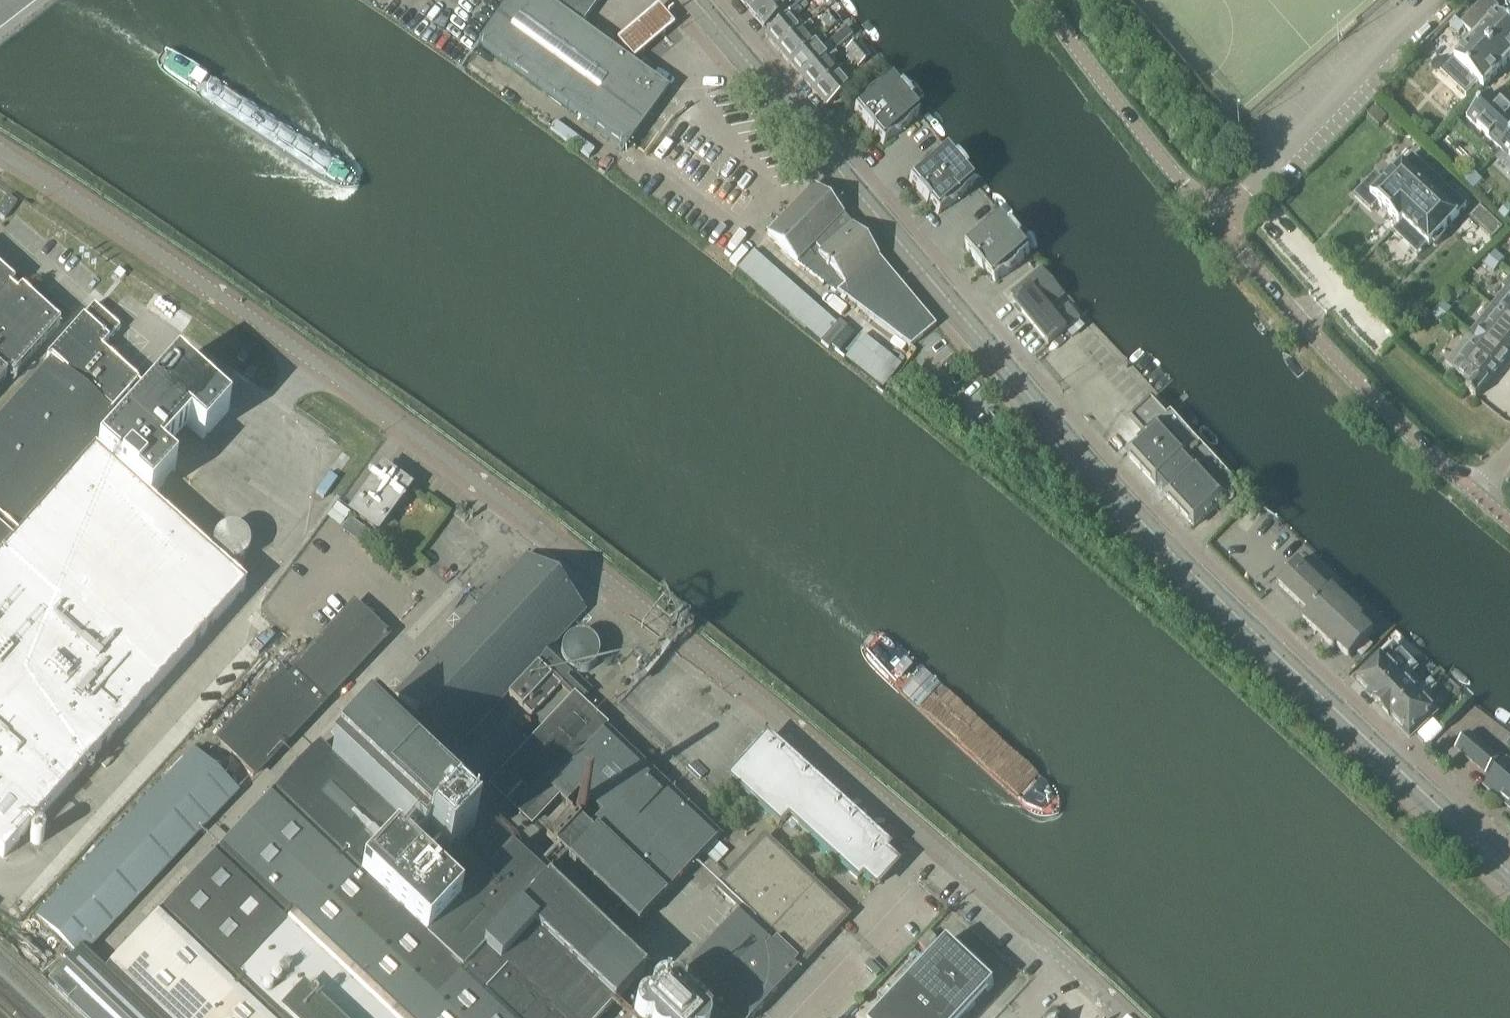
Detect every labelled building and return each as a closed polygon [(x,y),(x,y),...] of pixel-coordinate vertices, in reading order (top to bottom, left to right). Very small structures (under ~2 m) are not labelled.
[(644,121),(667,90),(634,66),(579,27),(598,0),(508,0),(477,44),(624,149),(644,121)] [(749,12),(763,0),(739,0),(749,12)] [(805,0),(763,0),(749,12),(763,29),(787,9),(791,13),(796,8),(805,1),(805,0)] [(1460,26),(1464,29),(1475,40),(1504,67),(1509,61),(1509,30),(1496,17),(1496,18),(1493,16),(1497,11),(1487,0),(1485,0),(1460,26)] [(775,50),(799,29),(795,24),(799,21),(795,17),(800,13),(796,8),(791,13),(764,36),(775,50)] [(675,31),(658,12),(641,26),(617,45),(634,66),(657,47),(675,31)] [(821,24),(828,32),(839,23),(832,15),(821,24)] [(1455,20),(1448,27),(1457,36),(1464,29),(1460,26),(1455,20)] [(787,64),(811,43),(807,38),(811,35),(807,31),(812,27),(808,23),(800,30),(799,29),(775,50),(787,64)] [(811,43),(787,64),(800,78),(832,50),(833,52),(851,37),(845,30),(818,52),(811,43)] [(1475,40),(1454,62),(1483,90),(1504,67),(1475,40)] [(847,62),(861,50),(855,42),(844,51),(848,56),(844,58),(847,62)] [(812,92),(835,72),(832,67),(836,64),(832,60),(837,56),(833,52),(832,50),(800,78),(812,92)] [(861,50),(847,62),(849,65),(853,62),(857,67),(868,58),(861,50)] [(835,72),(812,92),(824,108),(848,87),(857,80),(853,76),(848,80),(845,75),(841,79),(835,72)] [(882,146),(891,139),(893,138),(896,137),(898,136),(901,134),(904,131),(905,130),(907,126),(908,125),(917,117),(908,106),(910,105),(899,92),(897,93),(888,82),(879,90),(876,91),(874,92),(873,92),(869,95),(866,97),(865,99),(864,101),(863,102),(862,104),(853,112),(862,123),(860,125),(868,135),(871,138),(873,135),(882,146)] [(1466,120),(1499,150),(1509,138),(1509,114),(1490,95),(1466,120)] [(1386,119),(1375,108),(1366,117),(1378,128),(1386,119)] [(1499,150),(1509,161),(1509,138),(1499,150)] [(927,163),(924,165),(922,167),(920,169),(919,170),(918,172),(917,174),(908,181),(917,192),(915,194),(925,207),(928,205),(937,216),(946,208),(950,207),(951,207),(953,206),(956,203),(957,202),(959,201),(960,199),(961,198),(962,196),(963,194),(972,187),(963,176),(965,174),(954,161),(952,163),(943,152),(934,160),(931,161),(929,162),(927,163)] [(1438,182),(1411,156),(1370,199),(1397,225),(1438,182)] [(1468,170),(1459,179),(1466,185),(1475,176),(1468,170)] [(1475,176),(1466,185),(1472,191),(1481,182),(1475,176)] [(1466,209),(1438,182),(1397,225),(1398,226),(1401,222),(1428,248),(1431,245),(1434,248),(1445,237),(1441,234),(1466,209)] [(934,327),(845,220),(842,217),(812,187),(766,235),(796,264),(806,253),(815,261),(812,264),(821,275),(828,268),(843,287),(835,293),(909,348),(934,327)] [(0,207),(0,218),(4,221),(16,204),(7,198),(0,207)] [(1506,206),(1498,215),(1504,221),(1509,215),(1509,209),(1506,206)] [(1480,210),(1472,219),(1493,240),(1502,231),(1480,210)] [(1000,220),(991,227),(988,228),(986,229),(983,231),(981,233),(978,236),(976,238),(974,241),(965,249),(974,260),(972,262),(983,275),(985,273),(994,284),(1003,276),(1006,275),(1009,274),(1011,273),(1013,271),(1016,269),(1017,267),(1019,265),(1020,262),(1029,254),(1020,244),(1022,242),(1011,229),(1009,231),(1000,220)] [(1494,253),(1489,260),(1498,267),(1503,261),(1494,253)] [(1498,267),(1489,260),(1483,266),(1493,274),(1498,267)] [(1048,345),(1066,331),(1080,318),(1040,270),(1010,294),(1016,301),(1013,304),(1048,345)] [(11,372),(14,374),(15,374),(16,374),(59,326),(59,325),(58,324),(0,271),(0,384),(11,372)] [(1491,308),(1509,323),(1509,278),(1502,289),(1504,291),(1491,308)] [(1441,304),(1436,310),(1445,318),(1451,312),(1441,304)] [(122,425),(110,414),(138,384),(101,351),(120,330),(93,306),(46,359),(50,362),(0,417),(0,858),(3,860),(244,590),(130,488),(132,486),(96,454),(122,425)] [(1491,308),(1468,336),(1504,365),(1509,357),(1509,323),(1491,308)] [(1445,318),(1436,310),(1431,316),(1440,324),(1445,318)] [(1504,365),(1468,336),(1445,365),(1470,385),(1465,391),(1475,400),(1504,365)] [(176,365),(122,425),(96,454),(132,486),(149,501),(175,472),(160,459),(188,428),(203,441),(228,413),(176,365)] [(1129,420),(1131,422),(1145,437),(1126,455),(1194,529),(1238,488),(1170,414),(1167,417),(1151,399),(1129,420)] [(382,472),(353,511),(351,514),(376,532),(394,507),(398,510),(410,494),(411,494),(412,493),(382,472)] [(343,531),(359,542),(365,534),(349,523),(343,531)] [(246,537),(245,536),(243,534),(241,533),(239,531),(237,530),(234,530),(232,529),(230,529),(227,529),(225,530),(222,531),(220,532),(218,534),(217,535),(215,537),(214,539),(213,541),(212,544),(212,546),(212,549),(212,551),(213,553),(214,556),(215,558),(216,560),(218,561),(220,563),(222,564),(224,565),(227,566),(229,566),(231,566),(234,566),(236,565),(238,564),(241,563),(243,562),(244,560),(246,558),(247,556),(248,553),(248,551),(249,549),(249,546),(248,544),(248,542),(247,539),(246,537)] [(526,557),(479,606),(394,697),(453,752),(506,695),(530,718),(559,687),(535,664),(584,612),(526,557)] [(1298,563),(1277,585),(1308,614),(1302,620),(1334,650),(1336,648),(1349,659),(1373,634),(1361,622),(1363,619),(1338,596),(1345,589),(1312,559),(1303,568),(1298,563)] [(281,677),(218,744),(253,777),(316,710),(306,700),(314,692),(324,701),(386,637),(355,607),(285,680),(281,677)] [(582,675),(584,675),(586,674),(588,673),(590,672),(592,670),(594,668),(595,667),(596,664),(597,662),(597,660),(598,658),(597,655),(597,653),(596,651),(595,649),(594,647),(592,645),(590,644),(588,643),(586,642),(584,641),(581,641),(579,641),(577,641),(574,642),(572,643),(570,644),(568,646),(567,647),(566,649),(565,651),(564,654),(563,656),(563,658),(563,660),(564,663),(565,665),(566,667),(567,669),(569,671),(571,672),(573,673),(575,674),(577,675),(580,675),(582,675)] [(1373,700),(1398,676),(1388,666),(1395,659),(1394,657),(1400,651),(1394,645),(1355,681),(1373,700)] [(1415,696),(1416,695),(1424,688),(1412,676),(1418,670),(1412,663),(1398,676),(1373,700),(1391,719),(1415,696)] [(1415,696),(1391,719),(1409,738),(1435,714),(1424,703),(1432,696),(1430,694),(1436,688),(1430,682),(1424,688),(1416,695),(1415,696)] [(569,811),(567,813),(567,814),(544,838),(551,844),(550,845),(553,848),(554,847),(567,860),(566,860),(568,862),(568,861),(579,871),(578,872),(580,873),(580,872),(591,882),(590,883),(592,884),(606,896),(605,897),(606,898),(607,897),(620,910),(620,911),(621,912),(621,911),(635,924),(634,924),(635,926),(638,923),(638,922),(648,912),(650,910),(716,840),(718,838),(573,700),(489,787),(529,825),(555,797),(569,811)] [(201,761),(193,753),(36,918),(75,955),(47,985),(82,1017),(600,1017),(615,1003),(630,1017),(687,1017),(687,1016),(686,1014),(684,1012),(683,1011),(681,1010),(679,1009),(677,1008),(675,1008),(673,1008),(671,1008),(671,1005),(671,1003),(671,1001),(670,1000),(669,998),(667,996),(666,995),(664,994),(662,993),(660,993),(658,992),(656,993),(654,993),(652,994),(650,995),(649,996),(647,998),(646,1000),(645,1002),(645,1004),(641,1007),(625,992),(642,974),(628,961),(629,960),(626,957),(625,958),(614,947),(615,946),(611,943),(610,944),(599,934),(600,932),(597,929),(596,930),(584,920),(585,919),(582,915),(581,916),(570,906),(571,905),(567,902),(566,903),(555,892),(556,891),(553,888),(552,889),(545,883),(545,884),(509,850),(457,904),(392,843),(404,830),(420,844),(424,839),(425,841),(426,840),(445,857),(444,858),(445,859),(472,830),(471,829),(470,830),(453,814),(454,813),(453,812),(461,803),(371,717),(331,759),(318,747),(113,963),(119,986),(85,953),(236,794),(201,761)] [(1498,760),(1468,734),(1454,749),(1485,775),(1498,760)] [(786,817),(856,881),(861,876),(874,889),(894,867),(881,854),(885,850),(765,741),(728,781),(778,827),(786,817)] [(1506,763),(1485,788),(1509,810),(1509,766),(1506,763)] [(734,1017),(752,1017),(846,918),(763,840),(716,890),(740,912),(684,971),(734,1017)] [(994,986),(947,942),(876,1017),(963,1017),(994,986)]
